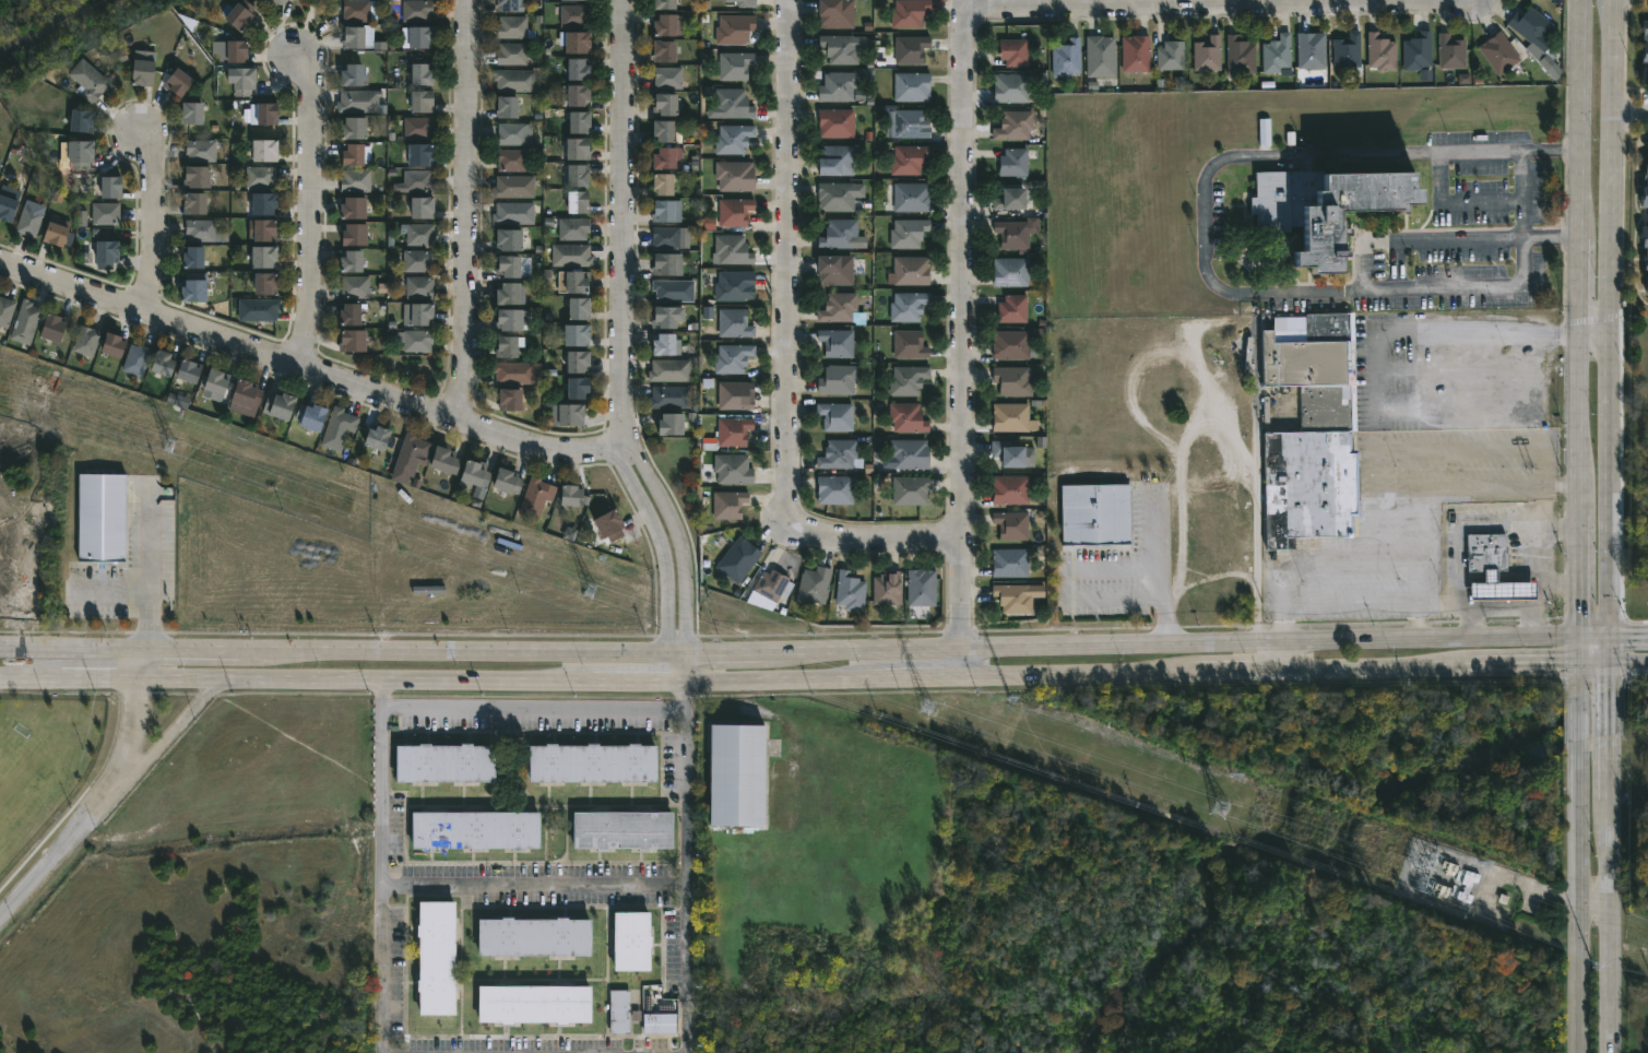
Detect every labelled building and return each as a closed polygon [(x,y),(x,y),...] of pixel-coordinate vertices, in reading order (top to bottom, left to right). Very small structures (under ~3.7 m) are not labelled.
[(229,4),(233,0),(245,0),(252,7),(249,11),(253,14),(239,31),(222,16),(224,13),(221,11),(227,2),(229,4)] [(370,22),(342,22),(342,0),(370,0),(370,22)] [(428,22),(401,22),(401,0),(431,1),(431,14),(428,14),(428,22)] [(495,7),(495,0),(515,0),(514,14),(498,14),(499,7),(495,7)] [(651,10),(651,0),(673,0),(673,11),(651,10)] [(817,14),(817,0),(853,0),(853,27),(820,25),(820,14),(817,14)] [(894,9),(894,0),(930,0),(930,10),(923,10),(923,20),(921,20),(921,26),(897,26),(891,26),(891,9),(894,9)] [(586,26),(560,26),(560,4),(591,4),(591,19),(586,19),(586,26)] [(1529,8),(1532,10),(1533,9),(1555,27),(1544,39),(1551,45),(1544,52),(1537,46),(1536,48),(1507,24),(1516,13),(1521,17),(1529,8)] [(526,15),(526,29),(531,29),(531,37),(495,37),(495,24),(498,24),(498,15),(526,15)] [(674,37),(652,37),(652,21),(656,21),(656,15),(674,15),(674,37)] [(743,45),(715,44),(715,27),(719,27),(719,15),(754,15),(754,31),(749,31),(748,43),(743,42),(743,45)] [(372,25),(371,34),(363,33),(361,47),(343,46),(343,40),(340,40),(341,27),(361,28),(361,25),(372,25)] [(431,40),(431,47),(406,48),(406,26),(431,26),(431,40)] [(589,44),(589,52),(584,52),(584,51),(562,51),(562,44),(557,44),(557,32),(589,31),(589,44)] [(1360,68),(1333,68),(1333,39),(1349,39),(1349,31),(1360,31),(1360,68)] [(1281,72),(1262,73),(1262,44),(1270,44),(1270,39),(1280,39),(1279,32),(1290,32),(1291,68),(1281,69),(1281,72)] [(1422,71),(1403,71),(1403,40),(1410,40),(1410,38),(1421,38),(1420,32),(1432,32),(1432,68),(1422,68),(1422,71)] [(1515,64),(1497,76),(1478,47),(1499,32),(1520,60),(1515,64)] [(1238,33),(1238,40),(1249,40),(1249,44),(1256,44),(1256,72),(1237,73),(1237,75),(1229,76),(1228,34),(1238,33)] [(1326,68),(1299,68),(1297,34),(1325,33),(1326,68)] [(1379,33),(1379,38),(1388,38),(1388,42),(1397,42),(1397,71),(1378,72),(1378,68),(1368,68),(1367,33),(1379,33)] [(1216,69),(1195,69),(1194,40),(1209,40),(1209,34),(1220,34),(1221,69),(1216,69)] [(1449,39),(1466,40),(1466,68),(1438,68),(1438,34),(1448,34),(1449,39)] [(857,46),(857,63),(828,62),(828,57),(826,57),(825,55),(825,46),(818,46),(818,35),(854,35),(853,45),(857,46)] [(1102,35),(1102,36),(1115,36),(1116,75),(1087,75),(1086,35),(1102,35)] [(1143,70),(1123,71),(1122,36),(1150,35),(1150,70),(1143,70)] [(924,49),(923,63),(896,63),(894,36),(929,36),(929,47),(924,47),(924,49)] [(1079,36),(1079,72),(1070,72),(1070,75),(1053,75),(1052,46),(1058,46),(1058,44),(1067,44),(1067,36),(1079,36)] [(1027,38),(1028,67),(1004,67),(1004,60),(998,60),(998,39),(1027,38)] [(240,39),(240,42),(244,42),(244,55),(247,55),(247,61),(217,61),(217,55),(211,55),(211,40),(240,39)] [(1159,69),(1158,69),(1157,48),(1164,47),(1164,40),(1184,39),(1184,69),(1159,69)] [(674,52),(674,60),(652,59),(652,55),(651,54),(651,43),(674,42),(674,52)] [(525,64),(496,64),(496,50),(498,50),(498,43),(525,43),(525,64)] [(747,80),(718,79),(718,52),(755,52),(754,62),(747,62),(747,80)] [(1537,62),(1554,80),(1562,72),(1546,54),(1537,62)] [(105,90),(100,95),(98,94),(90,104),(76,93),(78,92),(75,90),(79,84),(66,73),(80,57),(110,83),(105,90)] [(583,59),(583,64),(589,64),(589,79),(567,79),(567,57),(583,57),(583,59)] [(152,60),(149,85),(127,83),(130,58),(152,60)] [(359,84),(336,84),(337,69),(341,69),(342,62),(359,62),(359,84)] [(431,84),(408,84),(408,62),(432,62),(431,84)] [(190,79),(176,96),(159,83),(174,66),(190,79)] [(253,67),(252,81),(254,81),(254,90),(250,88),(250,96),(234,95),(234,88),(229,88),(230,67),(253,67)] [(680,90),(654,90),(654,67),(680,67),(680,90)] [(534,70),(534,92),(496,91),(496,80),(494,80),(493,70),(534,70)] [(854,99),(818,99),(818,84),(825,84),(825,72),(829,72),(829,71),(857,71),(857,88),(854,88),(854,99)] [(897,100),(894,100),(894,72),(928,72),(929,99),(897,100)] [(997,102),(993,102),(993,74),(1028,74),(1028,102),(997,102)] [(586,83),(586,97),(589,97),(589,105),(560,105),(561,84),(565,85),(565,83),(586,83)] [(745,90),(744,95),(747,95),(746,105),(755,105),(755,117),(708,116),(708,107),(714,107),(714,87),(745,88),(745,90)] [(429,88),(430,103),(434,103),(434,111),(410,110),(408,90),(429,88)] [(381,93),(381,95),(378,95),(378,113),(336,111),(336,100),(340,100),(340,90),(381,90),(381,93)] [(653,113),(652,92),(675,92),(674,113),(653,113)] [(515,104),(515,116),(496,116),(497,110),(495,110),(495,95),(515,95),(515,104)] [(200,110),(200,122),(178,121),(179,100),(200,102),(200,110)] [(275,102),(275,117),(277,117),(277,123),(251,123),(251,104),(254,104),(254,102),(275,102)] [(91,110),(91,132),(66,130),(68,108),(91,110)] [(852,138),(818,137),(818,109),(853,109),(852,138)] [(924,122),(924,126),(929,126),(930,137),(887,137),(886,110),(924,109),(924,122)] [(588,131),(567,131),(567,110),(589,110),(588,131)] [(1029,139),(993,139),(993,127),(1000,127),(1000,117),(1004,117),(1004,110),(1032,110),(1033,129),(1029,129),(1029,139)] [(363,133),(363,138),(341,138),(340,133),(337,133),(337,122),(342,122),(342,115),(363,116),(363,133)] [(434,126),(434,131),(430,131),(430,139),(403,138),(403,117),(434,117),(434,126)] [(672,129),(672,140),(654,140),(654,133),(652,133),(651,118),(672,118),(672,129)] [(1270,139),(1270,119),(1260,119),(1259,139),(1270,139)] [(525,131),(524,144),(498,143),(498,121),(525,122),(525,131)] [(754,134),(754,135),(746,135),(746,145),(744,145),(744,153),(714,153),(715,134),(718,134),(719,123),(755,125),(754,134)] [(589,151),(589,159),(572,159),(572,156),(564,156),(564,137),(585,137),(585,150),(589,151)] [(276,161),(249,161),(249,138),(275,139),(274,153),(276,153),(276,161)] [(91,139),(91,140),(94,140),(92,162),(87,162),(87,167),(67,167),(67,161),(64,161),(66,139),(91,139)] [(214,149),(214,162),(186,162),(185,139),(214,140),(214,149)] [(361,164),(339,164),(339,149),(345,149),(345,142),(361,142),(361,164)] [(430,142),(432,164),(405,164),(405,156),(401,156),(401,149),(405,149),(405,142),(430,142)] [(853,174),(817,173),(816,156),(819,156),(819,147),(822,147),(822,145),(852,144),(853,174)] [(674,145),(674,167),(650,167),(650,152),(655,152),(655,145),(674,145)] [(928,155),(928,156),(921,156),(918,175),(890,175),(890,155),(893,155),(894,145),(928,145),(928,155)] [(1028,175),(998,175),(998,154),(1005,154),(1005,149),(1028,147),(1028,175)] [(524,170),(497,170),(498,149),(524,149),(524,170)] [(751,163),(754,191),(718,191),(718,179),(715,179),(715,162),(751,162),(751,163)] [(586,186),(565,185),(566,163),(586,163),(586,186)] [(182,186),(181,165),(208,165),(206,186),(182,186)] [(247,187),(244,187),(245,165),(274,166),(274,181),(272,181),(272,188),(247,187)] [(1414,166),(1414,182),(1421,182),(1421,204),(1404,204),(1404,214),(1399,214),(1399,210),(1338,211),(1339,216),(1340,216),(1341,246),(1344,246),(1344,251),(1341,251),(1341,269),(1311,269),(1311,262),(1293,262),(1293,247),(1303,247),(1302,230),(1257,230),(1257,213),(1252,213),(1252,197),(1256,197),(1256,171),(1321,170),(1321,167),(1414,166)] [(369,191),(340,191),(341,169),(369,168),(369,191)] [(432,188),(432,190),(427,190),(427,192),(403,191),(403,169),(430,170),(429,176),(432,177),(432,188)] [(672,181),(671,193),(652,193),(652,173),(672,173),(672,181)] [(117,175),(117,189),(120,189),(120,198),(97,197),(97,175),(117,175)] [(533,197),(491,197),(491,186),(496,186),(496,175),(533,175),(533,197)] [(853,210),(817,210),(817,182),(853,182),(853,210)] [(929,182),(929,211),(894,211),(894,215),(887,215),(887,182),(929,182)] [(1003,209),(992,209),(993,198),(998,198),(998,193),(1001,193),(1000,186),(1023,187),(1023,206),(1004,208),(1003,209)] [(8,222),(0,219),(0,189),(17,196),(8,222)] [(583,212),(565,212),(565,190),(586,190),(586,203),(583,203),(583,212)] [(204,205),(204,214),(181,213),(181,192),(204,193),(204,205)] [(276,214),(249,213),(249,192),(274,192),(274,206),(276,206),(276,214)] [(364,217),(339,217),(339,202),(342,202),(342,196),(364,196),(364,217)] [(430,197),(430,210),(432,211),(432,217),(408,217),(410,197),(430,197)] [(747,225),(718,226),(718,199),(754,198),(754,209),(747,209),(747,225)] [(45,205),(33,238),(13,230),(25,199),(45,205)] [(680,199),(680,221),(651,221),(651,199),(680,199)] [(119,220),(118,225),(91,224),(91,202),(119,203),(119,220)] [(533,224),(491,224),(491,213),(496,213),(496,202),(533,202),(533,224)] [(77,226),(87,227),(87,211),(77,211),(77,226)] [(58,245),(45,242),(46,239),(38,236),(47,212),(68,222),(58,245)] [(588,229),(588,232),(584,232),(584,239),(557,239),(558,217),(588,217),(588,229)] [(214,221),(214,240),(188,240),(188,233),(185,233),(185,218),(214,218),(214,221)] [(273,218),(273,232),(276,232),(277,240),(252,240),(251,218),(273,218)] [(857,220),(857,235),(865,236),(865,248),(817,247),(817,236),(825,236),(825,226),(828,226),(828,218),(857,220)] [(929,229),(929,230),(922,230),(922,240),(920,240),(920,248),(890,248),(890,228),(894,228),(894,220),(929,218),(929,229)] [(1028,233),(1028,248),(999,247),(999,233),(993,233),(993,221),(1028,222),(1028,233)] [(365,245),(339,244),(340,228),(343,228),(343,222),(365,222),(365,245)] [(431,244),(406,244),(406,224),(431,223),(431,244)] [(679,249),(651,249),(651,226),(679,226),(679,249)] [(496,249),(494,249),(494,228),(518,228),(518,249),(496,249)] [(744,237),(744,241),(746,241),(746,252),(754,252),(754,263),(718,263),(718,255),(714,255),(714,235),(744,235),(744,237)] [(116,239),(115,255),(117,255),(117,262),(112,262),(112,269),(96,269),(96,262),(93,262),(93,240),(116,239)] [(589,252),(589,255),(592,255),(592,265),(550,265),(550,242),(589,244),(589,252)] [(199,268),(179,267),(179,251),(182,251),(182,245),(200,246),(199,268)] [(276,267),(249,267),(249,245),(274,246),(274,259),(276,260),(276,267)] [(359,249),(358,271),(337,270),(337,256),(342,256),(343,248),(359,249)] [(431,259),(431,263),(429,263),(429,271),(402,271),(403,249),(431,250),(431,259)] [(681,264),(681,274),(656,274),(656,268),(651,268),(651,252),(681,253),(681,264)] [(852,260),(851,285),(823,284),(823,282),(819,282),(819,271),(816,271),(816,255),(852,256),(852,260)] [(518,276),(496,276),(496,256),(517,256),(518,276)] [(928,285),(893,285),(893,257),(928,257),(928,285)] [(1028,286),(993,286),(993,258),(1028,258),(1028,286)] [(564,291),(562,270),(589,271),(589,282),(585,281),(585,291),(564,291)] [(275,293),(250,293),(252,271),(274,272),(273,286),(275,286),(275,293)] [(747,300),(714,300),(714,283),(718,283),(718,271),(755,271),(755,287),(747,287),(747,300)] [(368,297),(341,298),(341,276),(368,276),(368,297)] [(432,298),(405,298),(405,276),(432,276),(432,298)] [(203,300),(178,299),(178,285),(181,285),(181,279),(203,279),(203,300)] [(693,281),(692,301),(654,301),(654,291),(651,291),(651,280),(693,280),(693,281)] [(517,282),(515,303),(494,304),(494,287),(499,287),(499,282),(517,282)] [(856,293),(856,311),(865,311),(865,324),(831,321),(831,324),(816,324),(817,309),(825,309),(825,299),(827,299),(827,292),(856,293)] [(918,321),(890,321),(890,303),(893,303),(893,293),(930,293),(930,304),(923,304),(923,313),(918,313),(918,321)] [(1027,321),(998,322),(998,301),(1005,301),(1005,295),(1027,294),(1027,321)] [(589,318),(589,319),(566,319),(567,296),(589,297),(589,318)] [(5,328),(0,326),(0,297),(14,301),(5,328)] [(27,344),(26,345),(7,339),(21,297),(31,301),(29,305),(39,308),(27,344)] [(258,320),(237,321),(237,299),(278,298),(280,310),(275,310),(275,320),(258,320)] [(358,304),(357,323),(337,322),(337,308),(340,308),(340,303),(358,304)] [(431,324),(407,324),(407,303),(432,303),(431,324)] [(674,319),(673,328),(651,327),(651,306),(674,306),(674,319)] [(519,323),(518,330),(494,330),(495,308),(519,308),(519,323)] [(746,308),(746,324),(754,324),(754,335),(719,335),(719,308),(746,308)] [(42,311),(57,317),(58,313),(66,316),(57,343),(34,335),(42,311)] [(1354,318),(1356,430),(1351,430),(1351,450),(1357,450),(1359,517),(1352,516),(1352,539),(1339,539),(1339,536),(1294,536),(1293,549),(1265,549),(1264,433),(1303,431),(1303,384),(1262,384),(1262,329),(1273,329),(1272,341),(1305,341),(1305,312),(1354,312),(1354,318)] [(92,356),(92,357),(71,350),(80,323),(100,331),(92,356)] [(589,345),(562,345),(562,323),(589,323),(589,345)] [(363,343),(361,352),(339,352),(339,329),(363,329),(363,343)] [(852,330),(852,357),(825,357),(825,341),(817,341),(817,329),(852,330)] [(1044,329),(1031,329),(1031,344),(1044,344),(1044,329)] [(429,352),(402,351),(402,330),(431,330),(431,344),(429,344),(429,352)] [(922,330),(922,346),(929,346),(929,358),(893,358),(893,330),(922,330)] [(122,338),(116,356),(96,350),(102,331),(122,338)] [(1029,358),(993,358),(993,331),(1029,331),(1029,358)] [(673,354),(651,354),(651,340),(655,340),(655,333),(673,333),(673,354)] [(514,335),(514,357),(494,356),(495,335),(514,335)] [(141,345),(151,348),(140,377),(119,370),(129,343),(135,345),(137,343),(141,345)] [(743,372),(714,372),(714,354),(719,354),(719,344),(754,344),(754,355),(746,355),(746,366),(743,366),(743,372)] [(155,348),(176,355),(168,377),(145,368),(152,351),(154,352),(155,348)] [(584,371),(566,371),(565,351),(588,350),(588,371),(584,371)] [(178,357),(193,363),(193,360),(201,364),(194,384),(171,376),(178,357)] [(689,380),(648,380),(648,369),(651,369),(651,359),(689,358),(689,380)] [(533,367),(533,382),(495,382),(495,372),(491,372),(490,363),(533,363),(533,367)] [(857,365),(856,382),(853,382),(853,393),(817,392),(817,377),(823,377),(825,365),(857,365)] [(917,395),(889,395),(889,376),(893,376),(893,366),(929,366),(929,378),(920,378),(920,387),(917,387),(917,395)] [(205,367),(229,375),(222,397),(199,388),(205,367)] [(1029,377),(1029,378),(1031,378),(1031,394),(1004,394),(1004,393),(999,393),(999,382),(993,382),(993,367),(1029,367),(1029,377)] [(262,390),(258,405),(250,403),(249,409),(227,402),(234,377),(257,383),(256,388),(262,390)] [(589,399),(565,399),(565,377),(588,377),(589,399)] [(746,381),(746,398),(754,398),(754,409),(718,409),(718,381),(746,381)] [(689,410),(648,409),(648,397),(652,397),(652,386),(689,387),(689,410)] [(519,401),(519,411),(496,410),(497,388),(520,389),(519,401)] [(270,392),(277,395),(278,391),(294,397),(285,421),(260,412),(266,391),(270,392)] [(552,402),(552,404),(582,404),(583,426),(552,426),(550,411),(543,411),(543,402),(552,402)] [(300,404),(308,406),(309,403),(324,409),(317,431),(296,425),(298,418),(293,416),(297,403),(300,404)] [(852,403),(851,430),(823,430),(823,414),(816,414),(816,403),(852,403)] [(922,431),(894,431),(894,423),(890,423),(890,403),(918,403),(918,410),(922,411),(922,419),(928,421),(928,431),(922,431)] [(1028,431),(992,431),(993,403),(1028,403),(1028,431)] [(358,417),(354,433),(347,430),(340,451),(319,445),(332,405),(342,409),(341,412),(358,417)] [(680,413),(680,435),(655,434),(656,418),(659,418),(660,412),(680,413)] [(746,447),(719,447),(719,418),(752,418),(752,429),(746,429),(746,447)] [(388,429),(380,451),(359,443),(368,422),(388,429)] [(430,443),(423,465),(417,463),(410,485),(389,478),(404,431),(414,435),(413,438),(430,443)] [(855,440),(855,458),(862,458),(862,469),(816,468),(816,457),(825,457),(826,439),(855,440)] [(927,466),(927,469),(893,469),(893,458),(889,458),(890,439),(924,440),(924,446),(927,446),(927,466)] [(1000,440),(1000,446),(1034,447),(1034,466),(1000,466),(1000,461),(998,461),(998,457),(991,457),(991,440),(1000,440)] [(460,459),(454,476),(426,466),(432,445),(455,452),(453,457),(460,459)] [(744,454),(744,455),(747,455),(747,468),(752,468),(752,483),(718,483),(718,472),(714,472),(714,454),(744,454)] [(463,459),(477,463),(478,461),(486,462),(484,471),(490,473),(486,488),(470,484),(469,488),(455,485),(463,459)] [(522,480),(517,495),(489,485),(495,466),(518,474),(517,477),(522,480)] [(78,561),(126,561),(126,475),(79,474),(78,561)] [(556,487),(547,511),(542,509),(537,520),(517,512),(531,474),(540,477),(538,481),(556,487)] [(1028,476),(1028,505),(993,504),(993,475),(1028,476)] [(853,476),(852,504),(816,502),(817,476),(853,476)] [(917,510),(891,510),(890,504),(892,504),(893,476),(929,476),(929,505),(917,505),(917,510)] [(582,484),(582,489),(580,489),(579,506),(558,505),(559,484),(576,485),(576,483),(582,484)] [(1130,542),(1063,544),(1060,485),(1128,483),(1130,542)] [(740,519),(713,519),(713,492),(748,492),(748,502),(740,502),(740,519)] [(613,508),(624,526),(620,528),(624,534),(605,544),(603,539),(601,540),(591,519),(613,508)] [(1027,519),(1027,540),(999,540),(999,523),(992,523),(992,512),(1027,512),(1027,519)] [(1499,572),(1484,572),(1469,572),(1468,534),(1507,533),(1507,571),(1499,572)] [(762,553),(738,584),(715,567),(739,535),(762,553)] [(1027,576),(992,577),(992,549),(1027,548),(1027,576)] [(831,568),(823,606),(795,601),(803,569),(815,571),(816,565),(831,568)] [(866,581),(862,612),(844,610),(844,605),(834,604),(839,568),(851,570),(850,577),(858,578),(858,581),(866,581)] [(776,572),(789,579),(789,580),(794,583),(787,596),(781,593),(776,603),(751,590),(762,570),(768,573),(771,569),(776,572)] [(935,570),(934,606),(906,606),(908,569),(935,570)] [(900,570),(900,605),(873,604),(873,577),(879,577),(879,573),(882,573),(884,570),(886,570),(886,573),(896,573),(896,570),(900,570)] [(1484,572),(1484,583),(1472,583),(1472,602),(1533,601),(1539,601),(1539,582),(1533,582),(1499,583),(1499,572),(1484,572)] [(1028,587),(1028,594),(1031,594),(1031,613),(1000,613),(999,599),(991,599),(991,584),(1028,584),(1028,587)] [(760,828),(707,827),(708,725),(764,726),(762,828),(760,828)] [(638,744),(637,746),(654,746),(654,783),(525,782),(526,747),(542,747),(542,745),(554,745),(554,747),(584,747),(584,745),(627,747),(627,743),(638,744)] [(491,747),(491,782),(392,782),(392,747),(415,747),(415,744),(457,746),(457,744),(469,744),(469,746),(491,747)] [(536,849),(510,851),(510,849),(479,849),(479,851),(469,851),(469,849),(436,849),(436,851),(425,851),(425,849),(408,849),(408,813),(537,813),(536,849)] [(647,849),(647,852),(635,852),(635,850),(593,851),(593,849),(570,849),(570,813),(671,813),(671,849),(647,849)] [(452,938),(452,1017),(415,1017),(415,994),(413,994),(413,982),(415,982),(415,939),(413,939),(413,927),(416,927),(416,903),(452,902),(452,938)] [(648,926),(648,937),(649,937),(649,948),(648,948),(647,972),(610,972),(610,912),(648,912),(648,926)] [(588,921),(586,957),(474,957),(474,942),(476,942),(476,921),(498,921),(499,918),(510,918),(510,921),(554,920),(554,918),(565,918),(565,920),(588,921)] [(567,1019),(567,1021),(554,1021),(554,1019),(510,1020),(510,1024),(497,1024),(497,1020),(477,1020),(477,986),(589,987),(590,1019),(567,1019)] [(629,1034),(609,1034),(608,991),(629,991),(629,1034)] [(674,1033),(642,1034),(642,1015),(674,1015),(674,1033)]
